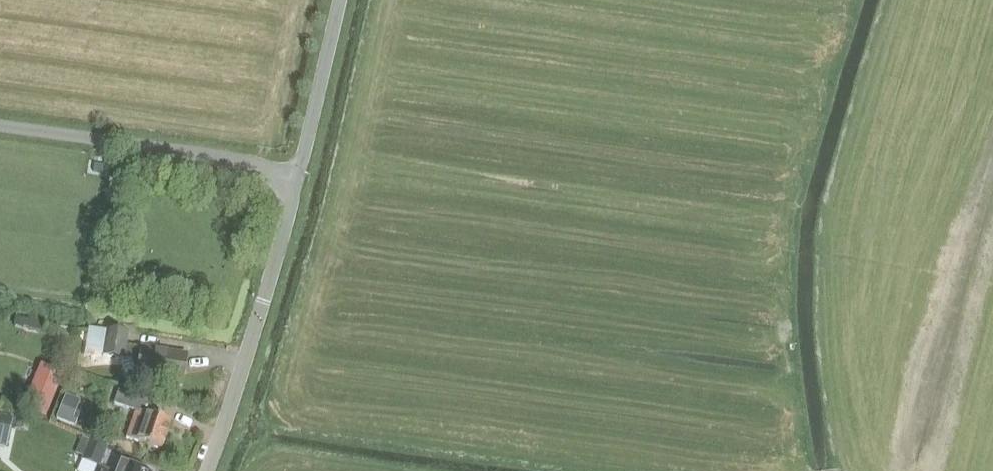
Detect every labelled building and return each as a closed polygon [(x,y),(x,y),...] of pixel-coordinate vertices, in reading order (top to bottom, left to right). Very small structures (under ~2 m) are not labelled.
[(107,330),(103,356),(122,359),(122,364),(123,368),(125,372),(128,376),(132,378),(136,379),(136,380),(180,387),(186,355),(141,348),(141,349),(126,346),(128,334),(107,330)] [(63,374),(40,364),(22,409),(45,419),(63,374)] [(170,422),(148,415),(152,403),(118,391),(114,404),(135,411),(126,438),(160,450),(170,422)] [(65,397),(55,422),(73,430),(78,419),(74,417),(79,403),(65,397)] [(0,415),(0,445),(6,447),(13,418),(0,415)] [(15,429),(28,432),(30,422),(17,419),(15,429)] [(82,438),(75,454),(83,457),(82,460),(97,467),(100,468),(108,449),(82,438)] [(121,463),(118,470),(142,470),(121,463)]
